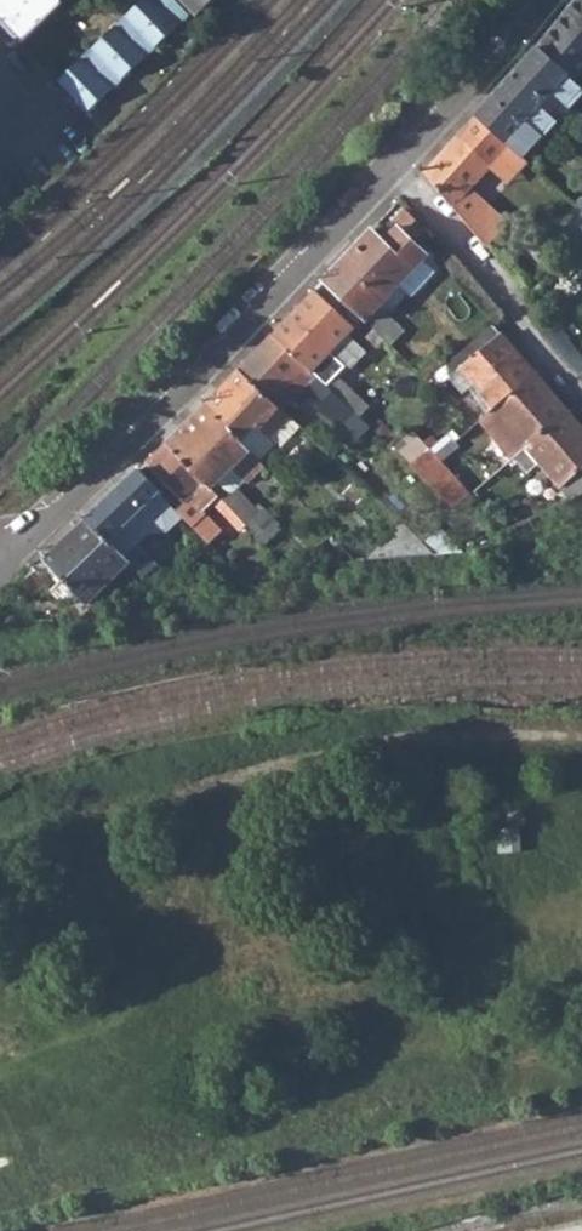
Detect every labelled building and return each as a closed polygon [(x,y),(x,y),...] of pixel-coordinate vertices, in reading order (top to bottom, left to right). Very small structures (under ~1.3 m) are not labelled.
[(57,0),(0,0),(0,18),(21,41),(60,3),(57,0)] [(88,111),(192,13),(179,0),(143,0),(59,80),(88,111)] [(192,13),(193,15),(208,0),(179,0),(192,13)] [(574,80),(581,71),(581,0),(577,0),(536,47),(567,74),(574,80)] [(520,157),(581,89),(581,87),(574,80),(567,74),(536,47),(475,117),(507,144),(520,157)] [(469,187),(507,144),(475,117),(424,173),(485,244),(498,229),(467,201),(474,193),(469,187)] [(570,250),(572,247),(581,235),(581,212),(579,209),(554,236),(570,250)] [(401,227),(413,239),(425,226),(407,211),(382,237),(387,241),(401,227)] [(342,299),(392,346),(403,334),(378,309),(429,254),(413,239),(401,227),(387,241),(382,237),(373,229),(323,281),(342,299)] [(564,277),(581,257),(581,256),(572,247),(570,250),(550,273),(564,277)] [(334,308),(342,299),(323,281),(272,335),(313,374),(315,376),(350,410),(358,417),(366,408),(334,378),(341,369),(327,355),(353,327),(334,308)] [(542,331),(559,350),(569,342),(552,322),(542,331)] [(471,384),(493,408),(533,372),(491,323),(434,375),(441,383),(446,377),(460,393),(471,384)] [(280,410),(313,374),(272,335),(238,371),(280,410)] [(242,440),(259,424),(262,427),(271,436),(289,418),(280,410),(238,371),(207,403),(242,440)] [(479,421),(513,457),(567,411),(533,372),(493,408),(479,421)] [(350,410),(315,376),(308,384),(343,418),(350,410)] [(234,513),(249,527),(265,544),(282,527),(264,510),(256,517),(228,489),(218,483),(233,467),(248,483),(266,466),(260,459),(255,453),(251,449),(245,444),(242,440),(207,403),(165,444),(234,513)] [(571,499),(581,493),(581,428),(567,411),(513,457),(527,472),(539,463),(571,499)] [(271,436),(262,427),(259,424),(242,440),(245,444),(251,449),(255,453),(260,459),(277,442),(271,436)] [(411,467),(430,451),(411,431),(392,449),(411,467)] [(411,467),(424,479),(441,463),(458,446),(447,435),(430,451),(411,467)] [(230,519),(234,513),(165,444),(145,463),(184,502),(188,498),(202,512),(212,503),(230,519)] [(449,503),(454,508),(470,494),(441,463),(424,479),(449,503)] [(128,563),(143,577),(154,567),(141,554),(145,550),(135,542),(145,532),(129,516),(140,504),(167,531),(182,517),(137,470),(86,520),(128,563)] [(437,515),(444,524),(458,511),(454,508),(449,503),(437,515)] [(192,526),(216,550),(225,540),(202,516),(192,526)] [(45,559),(87,602),(128,563),(86,520),(45,559)] [(423,542),(435,554),(448,553),(430,535),(423,542)] [(385,551),(389,558),(435,554),(423,542),(416,536),(385,551)] [(217,568),(231,583),(246,580),(225,559),(217,568)]
